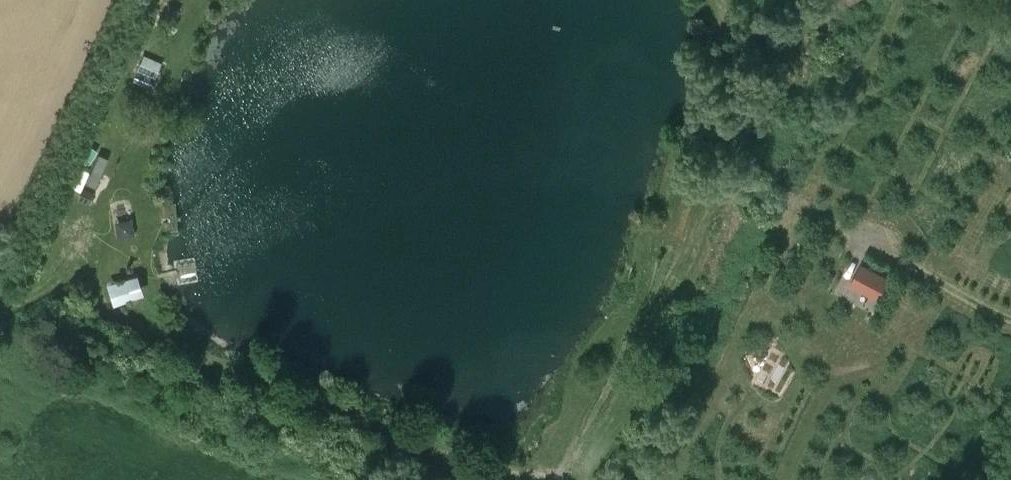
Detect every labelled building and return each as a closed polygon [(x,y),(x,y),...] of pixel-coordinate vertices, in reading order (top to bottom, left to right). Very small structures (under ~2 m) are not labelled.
[(133,79),(150,87),(161,60),(144,53),(133,79)] [(97,185),(108,157),(100,153),(88,181),(97,185)] [(133,219),(117,220),(118,235),(134,234),(133,219)] [(850,283),(880,299),(892,277),(862,261),(850,283)] [(138,269),(107,277),(113,301),(145,293),(138,269)]
